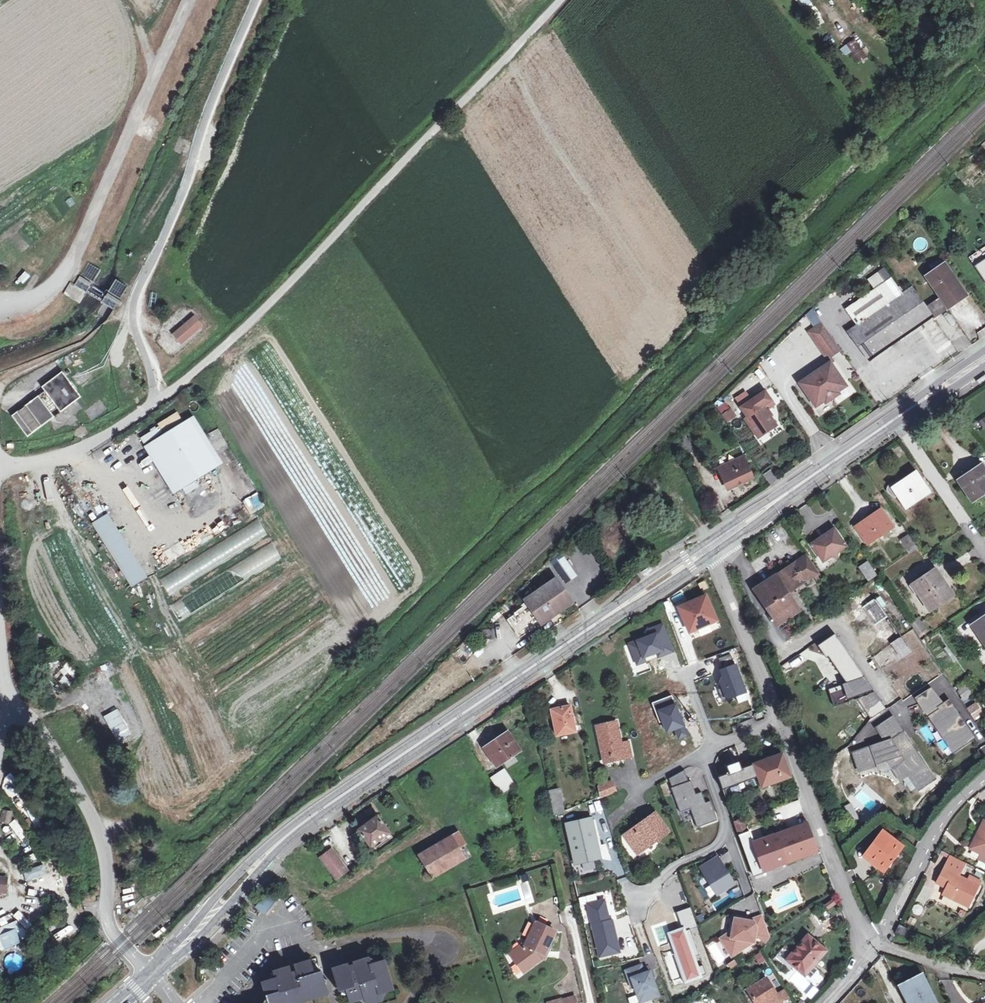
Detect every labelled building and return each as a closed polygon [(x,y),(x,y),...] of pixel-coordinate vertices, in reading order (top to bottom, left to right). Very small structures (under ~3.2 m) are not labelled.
[(815,10),(808,0),(796,0),(807,16),(815,10)] [(854,40),(840,50),(846,57),(851,54),(859,65),(868,58),(854,40)] [(88,188),(79,193),(83,201),(92,195),(88,188)] [(972,242),(981,235),(975,227),(966,233),(972,242)] [(86,263),(74,286),(86,293),(98,270),(86,263)] [(902,294),(900,291),(891,278),(845,310),(857,326),(848,332),(870,361),(932,317),(932,318),(966,295),(945,264),(926,277),(940,297),(924,307),(911,288),(902,294)] [(22,287),(31,277),(25,271),(16,282),(22,287)] [(100,301),(111,307),(124,284),(113,278),(100,301)] [(902,294),(911,288),(909,285),(900,291),(902,294)] [(192,316),(171,334),(178,342),(199,324),(192,316)] [(809,332),(827,359),(840,350),(823,323),(809,332)] [(835,390),(836,392),(846,386),(830,363),(799,383),(815,407),(824,400),(823,398),(835,390)] [(976,380),(978,383),(984,378),(984,373),(976,380)] [(61,375),(40,389),(58,415),(79,400),(61,375)] [(772,400),(766,391),(742,407),(748,416),(746,418),(758,435),(775,423),(770,416),(769,417),(766,413),(767,412),(764,406),(772,400)] [(37,398),(9,418),(24,438),(52,419),(37,398)] [(727,403),(718,408),(726,423),(736,419),(727,403)] [(984,427),(984,416),(984,415),(972,424),(978,432),(984,427)] [(188,418),(151,441),(180,489),(218,465),(188,418)] [(737,471),(723,478),(726,484),(728,489),(755,478),(745,458),(733,463),(737,471)] [(737,471),(733,463),(719,469),(723,478),(737,471)] [(982,466),(959,481),(972,501),(984,492),(984,471),(982,466)] [(764,475),(771,485),(779,479),(772,470),(764,475)] [(916,472),(892,489),(905,507),(929,491),(916,472)] [(243,502),(249,515),(265,507),(259,494),(243,502)] [(868,522),(858,529),(868,544),(892,527),(881,510),(867,520),(868,522)] [(107,513),(92,523),(132,586),(147,577),(107,513)] [(868,522),(867,520),(857,527),(858,529),(868,522)] [(259,522),(159,579),(168,594),(268,537),(259,522)] [(202,534),(204,541),(222,534),(219,527),(202,534)] [(779,527),(774,530),(785,544),(790,541),(779,527)] [(812,545),(820,556),(822,555),(826,560),(831,557),(845,547),(834,530),(812,545)] [(912,539),(903,545),(909,554),(918,548),(912,539)] [(170,604),(179,620),(282,561),(273,545),(170,604)] [(797,609),(787,594),(819,573),(808,557),(757,590),(779,623),(797,609)] [(878,575),(868,562),(861,567),(870,581),(878,575)] [(649,566),(638,573),(641,577),(652,569),(649,566)] [(935,571),(913,585),(930,609),(952,595),(935,571)] [(519,639),(572,603),(555,581),(540,592),(541,595),(513,614),(514,615),(507,621),(519,639)] [(704,594),(676,606),(687,630),(714,618),(704,594)] [(875,597),(861,605),(872,625),(886,617),(875,597)] [(974,625),(984,641),(984,618),(974,625)] [(925,631),(918,620),(911,625),(918,635),(925,631)] [(636,666),(674,652),(663,624),(647,630),(649,636),(628,644),(636,666)] [(832,635),(819,644),(848,685),(831,690),(836,704),(858,697),(871,716),(883,708),(832,635)] [(899,658),(910,651),(901,636),(890,642),(899,658)] [(63,692),(79,676),(67,663),(51,679),(63,692)] [(744,691),(734,663),(719,668),(721,675),(719,681),(725,698),(744,691)] [(824,680),(815,684),(819,692),(827,688),(824,680)] [(969,684),(959,691),(963,698),(974,691),(969,684)] [(931,688),(916,699),(951,751),(972,737),(948,702),(942,705),(931,688)] [(672,696),(652,702),(659,723),(663,722),(666,732),(676,729),(679,738),(686,736),(672,696)] [(965,708),(974,720),(983,714),(975,701),(965,708)] [(552,710),(557,736),(576,732),(571,706),(552,710)] [(892,716),(878,727),(887,740),(853,753),(860,770),(886,760),(898,780),(907,773),(917,789),(935,779),(892,716)] [(596,726),(603,758),(622,754),(623,759),(632,757),(629,742),(622,744),(617,722),(596,726)] [(485,748),(497,766),(504,762),(508,767),(517,761),(514,755),(521,750),(509,733),(485,748)] [(622,754),(603,758),(604,763),(623,759),(622,754)] [(718,777),(739,836),(747,833),(730,787),(758,777),(762,787),(789,777),(790,776),(783,754),(773,758),(763,761),(754,764),(718,777)] [(491,778),(501,794),(515,785),(505,769),(491,778)] [(684,771),(668,779),(679,811),(690,808),(696,826),(716,819),(710,802),(704,805),(700,793),(694,796),(689,781),(687,783),(684,771)] [(598,787),(598,788),(600,797),(615,790),(611,781),(598,787)] [(564,811),(563,803),(559,787),(550,789),(555,814),(564,811)] [(598,788),(563,803),(564,811),(600,797),(598,788)] [(1,808),(0,818),(0,822),(9,823),(11,810),(1,808)] [(477,813),(480,818),(484,816),(486,815),(483,810),(477,813)] [(639,826),(626,835),(638,853),(668,831),(656,814),(639,826)] [(350,837),(363,854),(390,833),(378,816),(350,837)] [(488,824),(484,816),(480,818),(483,826),(488,824)] [(567,824),(572,844),(580,842),(578,833),(594,829),(592,818),(567,824)] [(774,829),(776,835),(807,824),(805,818),(774,829)] [(9,823),(2,829),(16,846),(28,838),(14,820),(9,823)] [(984,855),(984,822),(984,821),(970,848),(982,854),(984,855)] [(807,824),(776,835),(786,863),(817,852),(807,824)] [(601,859),(594,829),(578,833),(580,842),(572,844),(577,865),(601,859)] [(786,863),(776,835),(754,843),(750,832),(747,833),(739,836),(753,876),(786,863)] [(460,833),(441,844),(453,866),(465,859),(459,848),(466,845),(460,833)] [(900,847),(882,835),(866,855),(884,869),(900,847)] [(421,856),(424,861),(434,877),(453,866),(441,844),(421,856)] [(21,855),(32,851),(30,846),(19,850),(21,855)] [(322,857),(337,880),(349,872),(333,849),(322,857)] [(717,856),(699,866),(715,894),(733,883),(717,856)] [(950,881),(947,889),(944,895),(968,906),(980,881),(970,876),(968,880),(958,875),(964,862),(951,856),(941,877),(950,881)] [(434,877),(424,861),(420,863),(430,880),(434,877)] [(44,865),(21,871),(24,881),(45,875),(44,865)] [(60,874),(50,877),(55,891),(65,889),(60,874)] [(937,884),(947,889),(950,881),(941,877),(937,884)] [(29,890),(28,896),(43,898),(44,892),(29,890)] [(41,900),(23,897),(22,904),(26,905),(40,908),(41,900)] [(603,899),(586,903),(598,955),(618,951),(611,920),(608,920),(603,899)] [(914,904),(912,913),(921,915),(923,906),(914,904)] [(26,905),(20,916),(32,922),(37,912),(26,905)] [(690,908),(678,913),(684,931),(697,927),(690,908)] [(768,935),(761,915),(753,920),(732,917),(730,930),(719,938),(732,955),(753,943),(754,935),(762,940),(762,944),(768,935)] [(629,917),(617,920),(623,944),(625,944),(628,958),(638,956),(629,917)] [(0,928),(0,950),(31,939),(15,921),(0,928)] [(65,923),(53,929),(60,942),(72,936),(65,923)] [(534,923),(525,945),(526,946),(512,956),(524,972),(541,959),(546,949),(548,950),(555,931),(534,923)] [(908,929),(900,924),(895,933),(904,938),(908,929)] [(683,928),(668,933),(685,981),(700,976),(684,931),(683,928)] [(787,960),(805,975),(806,974),(812,966),(825,951),(808,936),(787,960)] [(719,940),(707,947),(717,966),(729,959),(719,940)] [(509,952),(512,956),(526,946),(525,945),(521,943),(509,952)] [(756,965),(765,962),(761,952),(753,956),(756,965)] [(355,966),(349,967),(349,964),(334,969),(338,983),(336,987),(340,989),(340,990),(347,988),(351,1002),(359,1001),(364,1002),(377,1002),(382,1002),(380,994),(394,989),(386,961),(371,965),(369,958),(354,963),(355,966)] [(289,967),(275,971),(277,978),(263,983),(267,997),(265,1002),(300,1002),(329,994),(325,983),(326,981),(326,980),(324,979),(322,972),(315,974),(310,960),(296,965),(297,971),(292,973),(289,967)] [(640,964),(623,970),(630,987),(632,987),(638,1002),(658,995),(648,970),(643,972),(640,964)] [(818,970),(812,966),(806,974),(811,979),(813,979),(815,980),(819,975),(819,972),(818,970)] [(907,1002),(915,1002),(936,1002),(937,1002),(924,975),(898,987),(907,1002)] [(747,989),(756,1002),(765,1002),(768,1001),(769,1002),(781,1002),(782,1002),(782,1001),(792,999),(785,988),(776,994),(767,978),(747,989)]
